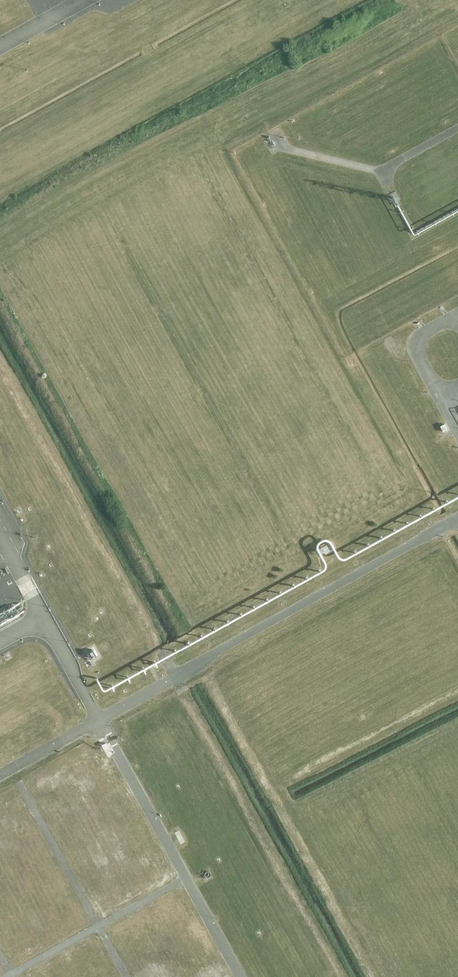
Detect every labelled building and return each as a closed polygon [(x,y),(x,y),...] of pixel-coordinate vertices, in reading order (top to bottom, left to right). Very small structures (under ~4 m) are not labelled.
[(270,135),(267,136),(271,144),(270,144),(271,147),(276,144),(270,135)] [(97,656),(93,649),(86,654),(90,661),(97,656)]
